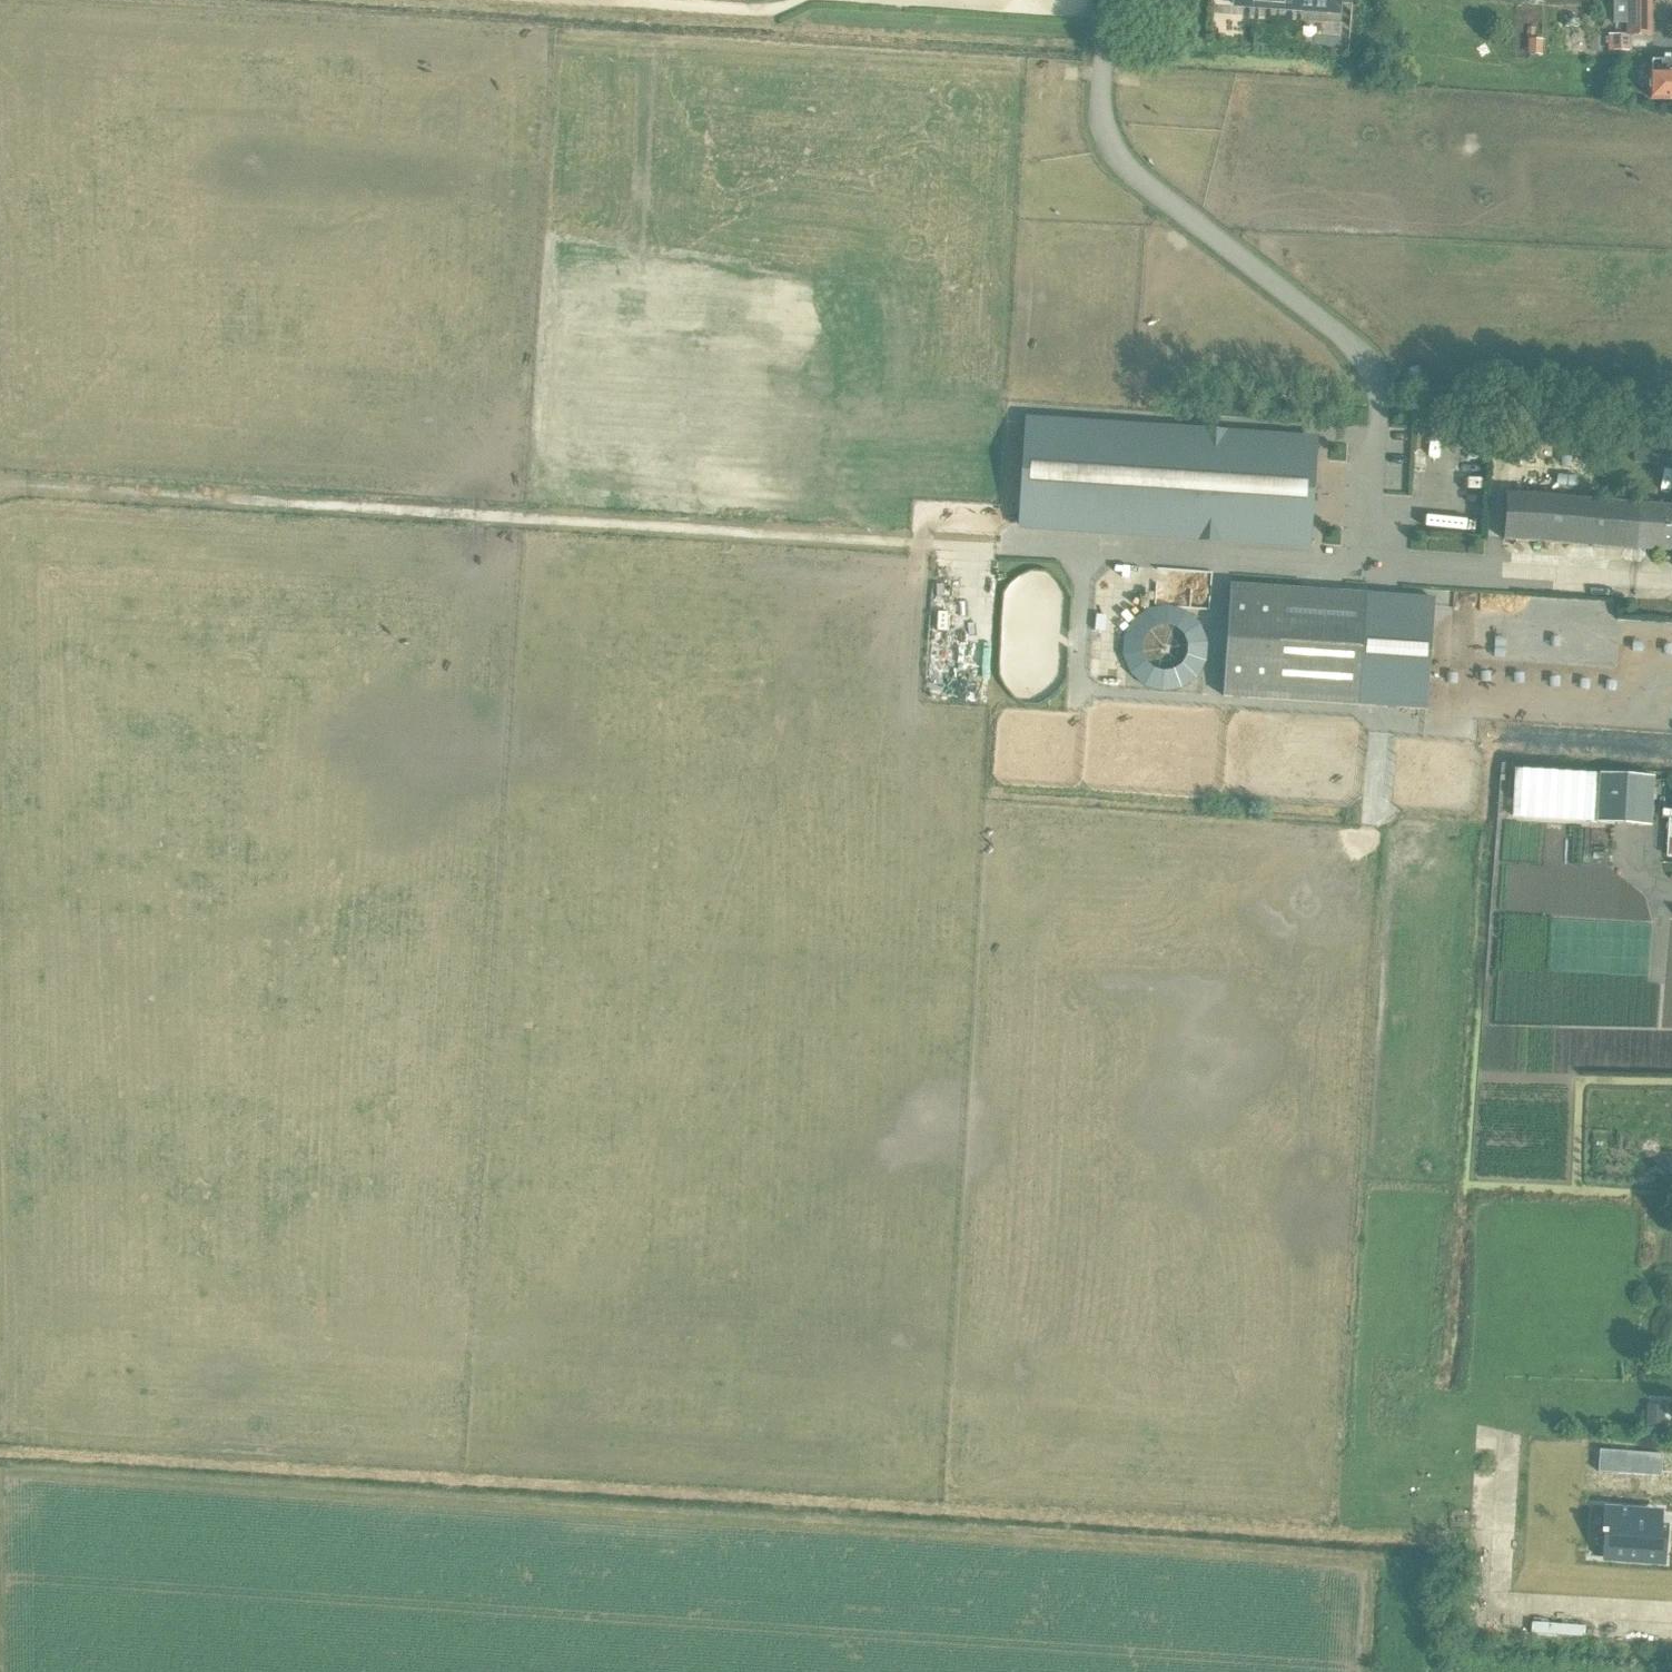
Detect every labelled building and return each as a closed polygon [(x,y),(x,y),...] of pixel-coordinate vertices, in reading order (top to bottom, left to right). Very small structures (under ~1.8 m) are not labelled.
[(1235,6),(1339,14),(1340,0),(1236,0),(1235,6)] [(1613,23),(1626,23),(1626,34),(1609,34),(1609,51),(1629,51),(1629,36),(1651,35),(1651,0),(1613,0),(1613,23)] [(1566,16),(1566,28),(1579,28),(1579,16),(1566,16)] [(1526,39),(1528,39),(1534,39),(1535,28),(1527,27),(1526,39)] [(1543,55),(1543,39),(1528,39),(1528,55),(1543,55)] [(1652,61),(1652,100),(1671,100),(1671,61),(1652,61)] [(1026,424),(1019,525),(1311,544),(1318,443),(1026,424)] [(1657,447),(1635,446),(1634,463),(1656,464),(1657,447)] [(1666,551),(1669,507),(1507,495),(1504,540),(1666,551)] [(1231,584),(1224,696),(1359,706),(1424,710),(1432,598),(1367,594),(1231,584)] [(1515,769),(1512,816),(1652,826),(1654,777),(1515,769)] [(1647,1407),(1645,1433),(1663,1434),(1665,1408),(1647,1407)] [(1600,1450),(1598,1472),(1619,1473),(1619,1466),(1654,1469),(1655,1453),(1600,1450)] [(1602,1530),(1602,1534),(1606,1534),(1604,1558),(1613,1559),(1665,1562),(1667,1526),(1662,1525),(1650,1524),(1651,1509),(1604,1505),(1602,1530)]
